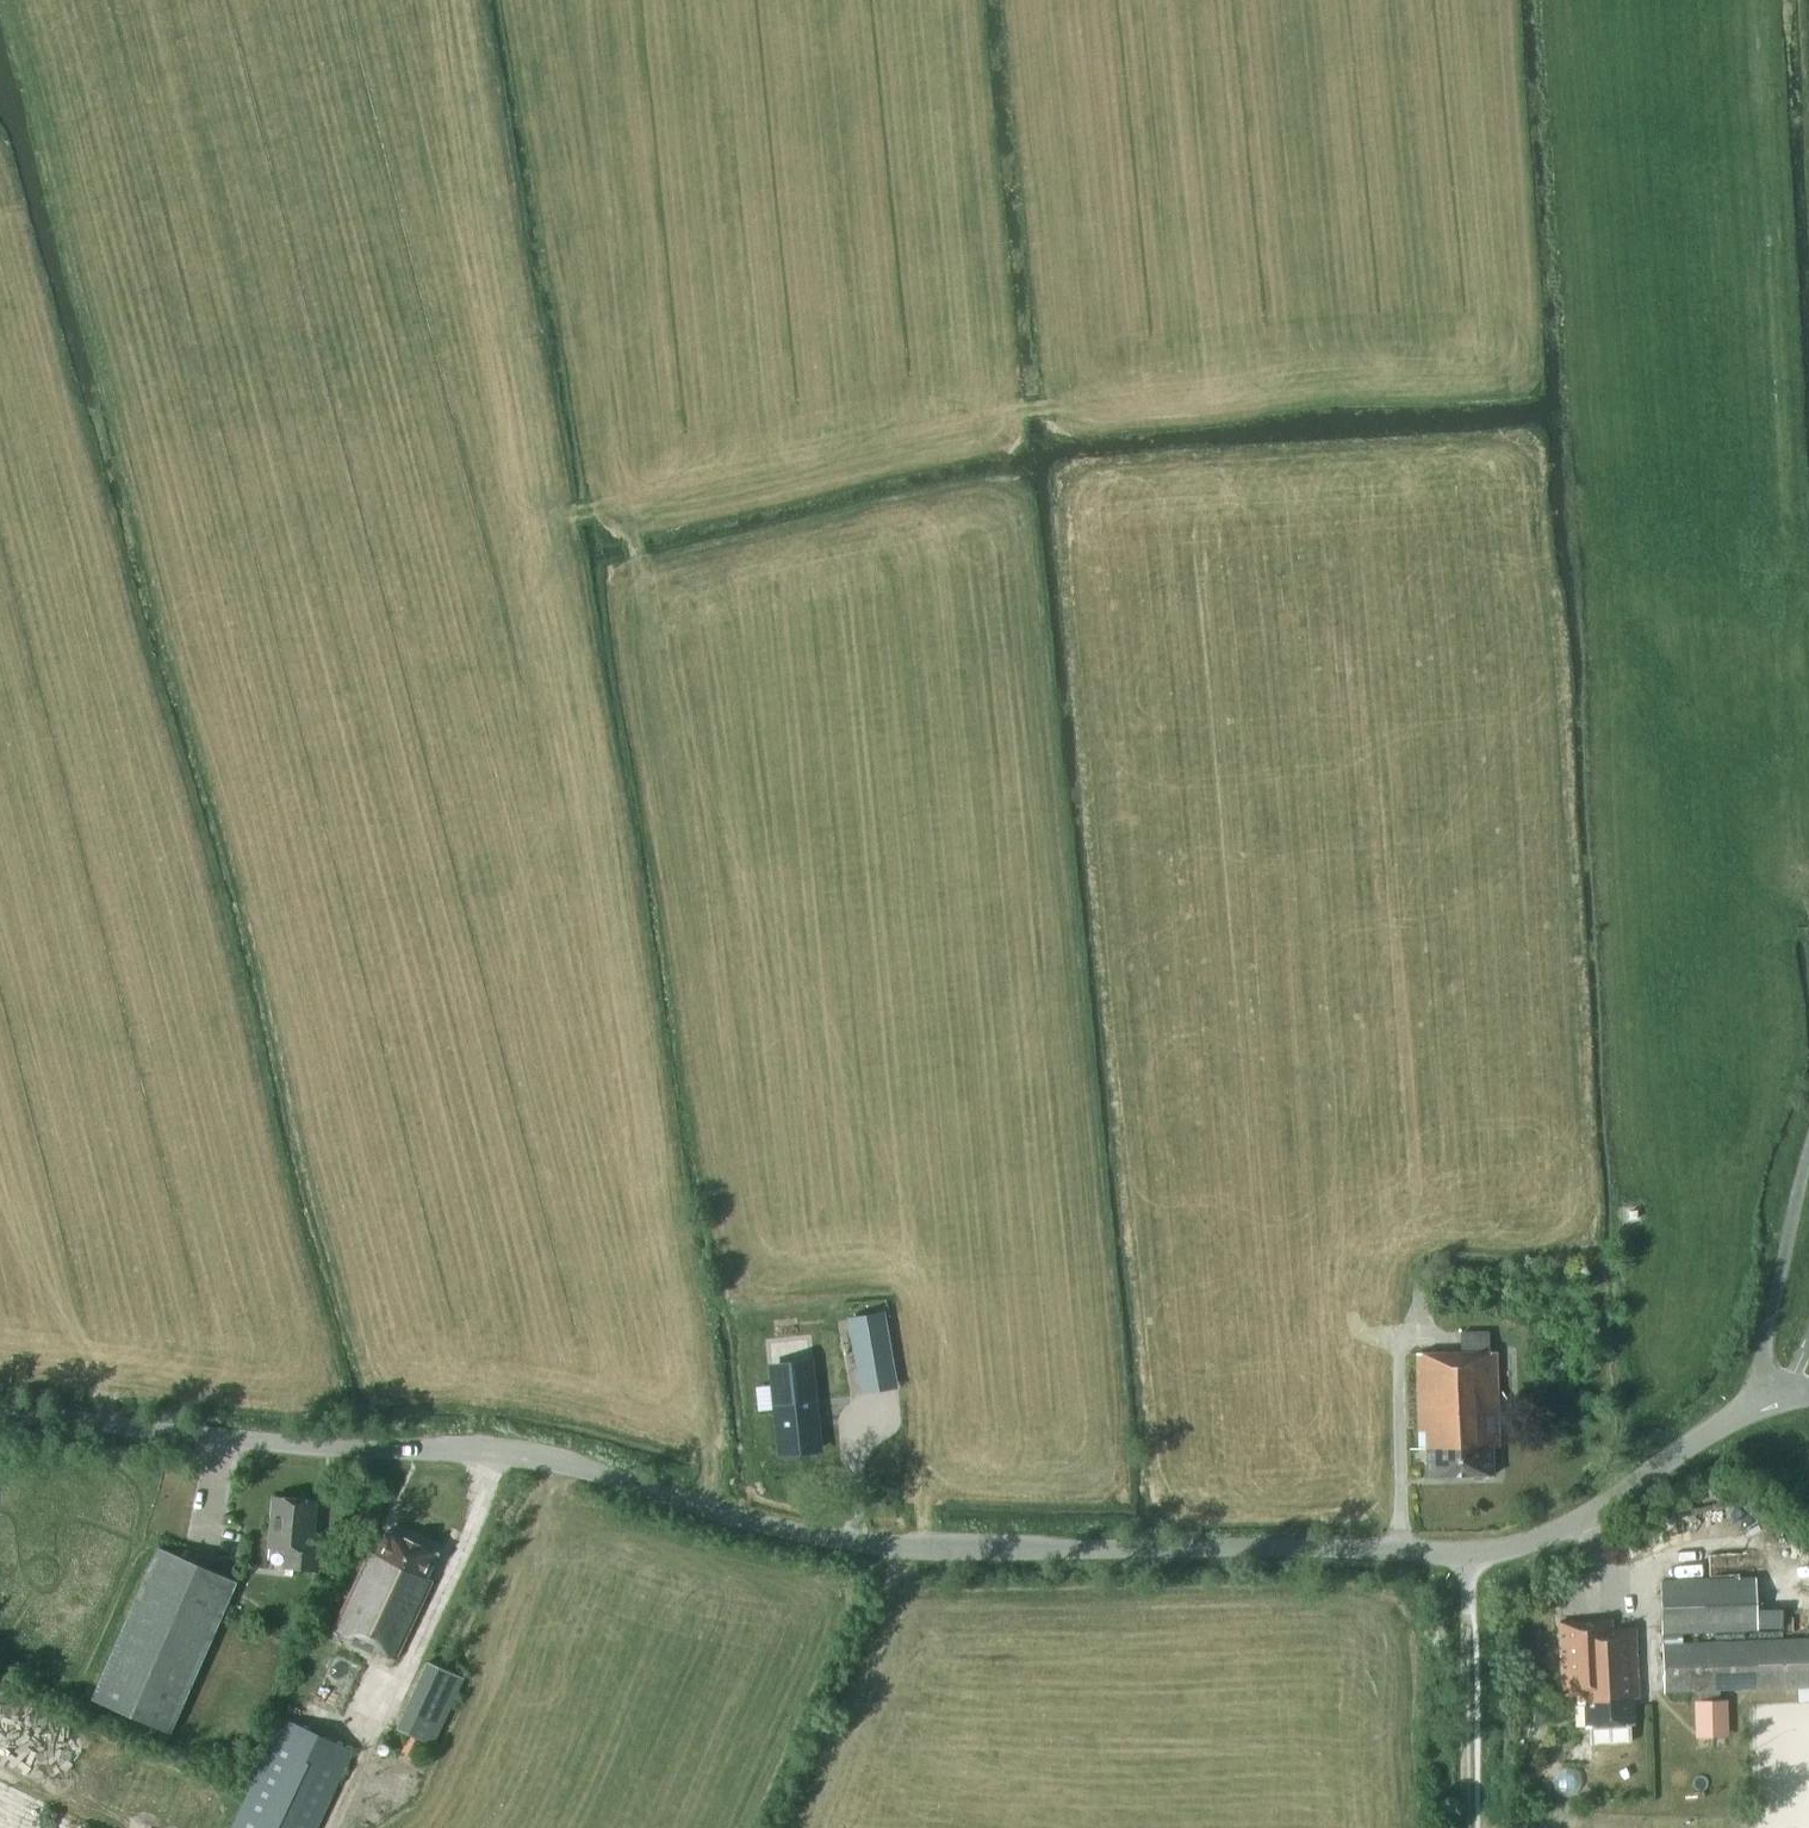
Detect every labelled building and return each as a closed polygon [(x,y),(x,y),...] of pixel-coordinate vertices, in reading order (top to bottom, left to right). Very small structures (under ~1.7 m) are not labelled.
[(886,1327),(852,1333),(859,1371),(892,1364),(886,1327)] [(1427,1449),(1428,1477),(1493,1475),(1492,1447),(1500,1447),(1497,1352),(1416,1354),(1419,1449),(1427,1449)] [(811,1362),(772,1366),(781,1452),(820,1448),(811,1362)] [(285,1549),(283,1567),(318,1571),(320,1547),(313,1546),(317,1500),(273,1496),(268,1547),(285,1549)] [(380,1555),(370,1551),(333,1631),(396,1660),(433,1580),(427,1577),(438,1553),(387,1529),(379,1549),(382,1550),(380,1555)] [(94,1700),(170,1734),(236,1582),(160,1551),(94,1700)] [(1778,1590),(1778,1577),(1757,1577),(1757,1590),(1778,1590)] [(1683,1631),(1758,1628),(1756,1578),(1660,1582),(1662,1632),(1663,1632),(1683,1631)] [(1639,1697),(1636,1627),(1612,1629),(1612,1619),(1559,1622),(1562,1694),(1578,1694),(1578,1704),(1585,1703),(1586,1727),(1633,1724),(1632,1698),(1639,1697)] [(1662,1644),(1664,1692),(1808,1687),(1808,1639),(1683,1644),(1683,1631),(1663,1632),(1664,1644),(1662,1644)] [(398,1729),(433,1744),(464,1679),(428,1663),(398,1729)] [(1701,1730),(1724,1729),(1723,1700),(1700,1701),(1701,1730)] [(351,1756),(353,1750),(278,1715),(264,1744),(269,1746),(230,1827),(317,1827),(351,1756)]
